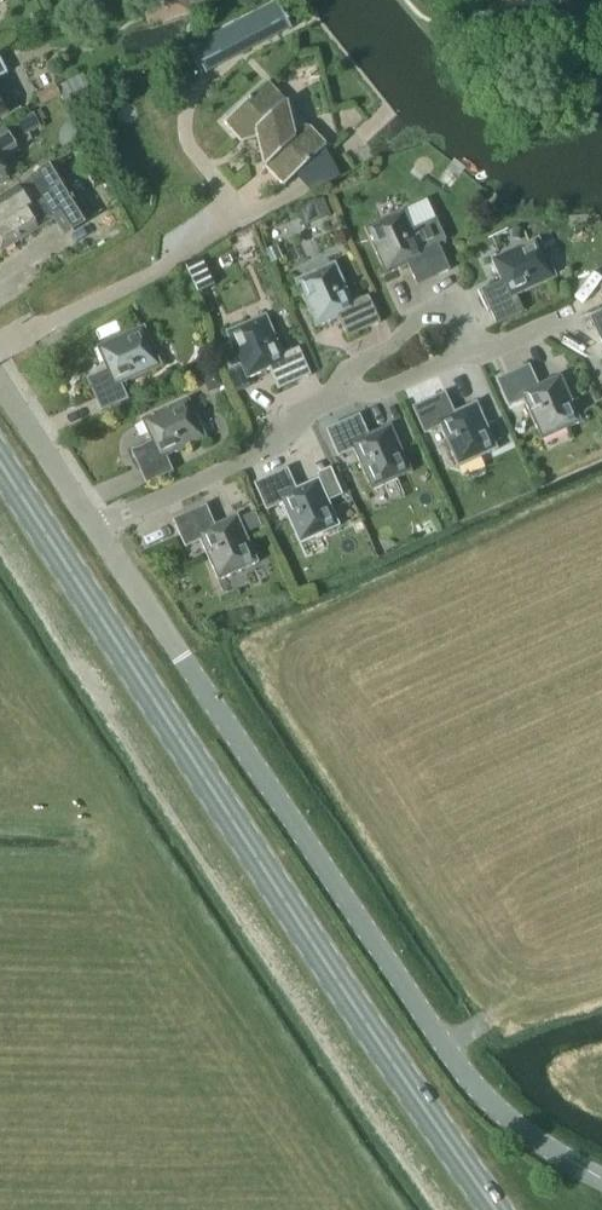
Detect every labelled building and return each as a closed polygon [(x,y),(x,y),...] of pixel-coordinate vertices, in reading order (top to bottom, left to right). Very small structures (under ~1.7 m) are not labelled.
[(177,15),(190,11),(188,6),(204,1),(203,0),(172,0),(177,15)] [(289,28),(290,29),(291,29),(287,20),(289,20),(286,15),(285,16),(277,0),(275,1),(275,2),(192,46),(192,45),(190,45),(205,74),(206,73),(201,64),(271,27),(275,35),(289,28)] [(285,103),(266,82),(238,108),(236,106),(225,117),(226,119),(223,121),(243,142),(256,139),(261,152),(258,155),(264,165),(283,186),(326,146),(306,126),(291,129),(285,103)] [(25,112),(60,95),(54,84),(19,101),(25,112)] [(8,113),(0,96),(0,117),(8,113)] [(40,110),(33,114),(38,122),(45,119),(40,110)] [(40,128),(38,122),(33,114),(0,130),(0,164),(5,160),(19,151),(13,142),(40,128)] [(55,163),(0,198),(0,251),(54,218),(64,236),(93,219),(58,162),(55,163)] [(323,196),(314,199),(322,217),(330,214),(323,196)] [(417,285),(450,270),(438,244),(446,241),(436,218),(413,228),(404,209),(364,227),(385,275),(408,265),(417,285)] [(481,290),(486,301),(496,323),(523,311),(516,296),(556,278),(538,237),(533,240),(528,230),(515,236),(519,246),(490,259),(500,281),(481,290)] [(274,245),(265,249),(270,261),(279,257),(274,245)] [(209,286),(196,261),(185,266),(198,292),(209,286)] [(347,338),(380,323),(368,295),(353,302),(335,262),(294,280),(316,328),(338,318),(347,338)] [(266,301),(269,308),(281,303),(280,301),(275,289),(263,294),(266,301)] [(590,317),(601,345),(601,312),(590,317)] [(277,390),(310,375),(298,348),(283,354),(266,314),(225,332),(230,343),(219,348),(228,370),(240,365),(246,380),(268,370),(277,390)] [(162,366),(145,329),(144,326),(96,347),(106,369),(86,378),(100,411),(128,399),(121,384),(162,366)] [(541,440),(582,422),(560,374),(538,384),(529,364),(496,379),(508,407),(523,400),(541,440)] [(215,373),(202,378),(206,387),(211,390),(220,386),(215,373)] [(457,468),(498,449),(476,402),(454,412),(445,392),(412,407),(424,434),(439,427),(457,468)] [(188,399),(145,418),(141,420),(150,442),(131,451),(145,484),(172,472),(166,457),(206,439),(188,399)] [(371,490),(411,472),(390,424),(368,434),(359,414),(326,429),(338,456),(353,450),(371,490)] [(299,544),(340,526),(318,478),(296,488),(287,468),(253,483),(266,511),(281,504),(299,544)] [(218,581),(258,562),(237,515),(215,525),(206,505),(172,520),(185,547),(200,540),(218,581)] [(262,526),(255,511),(241,518),(248,533),(262,526)]
